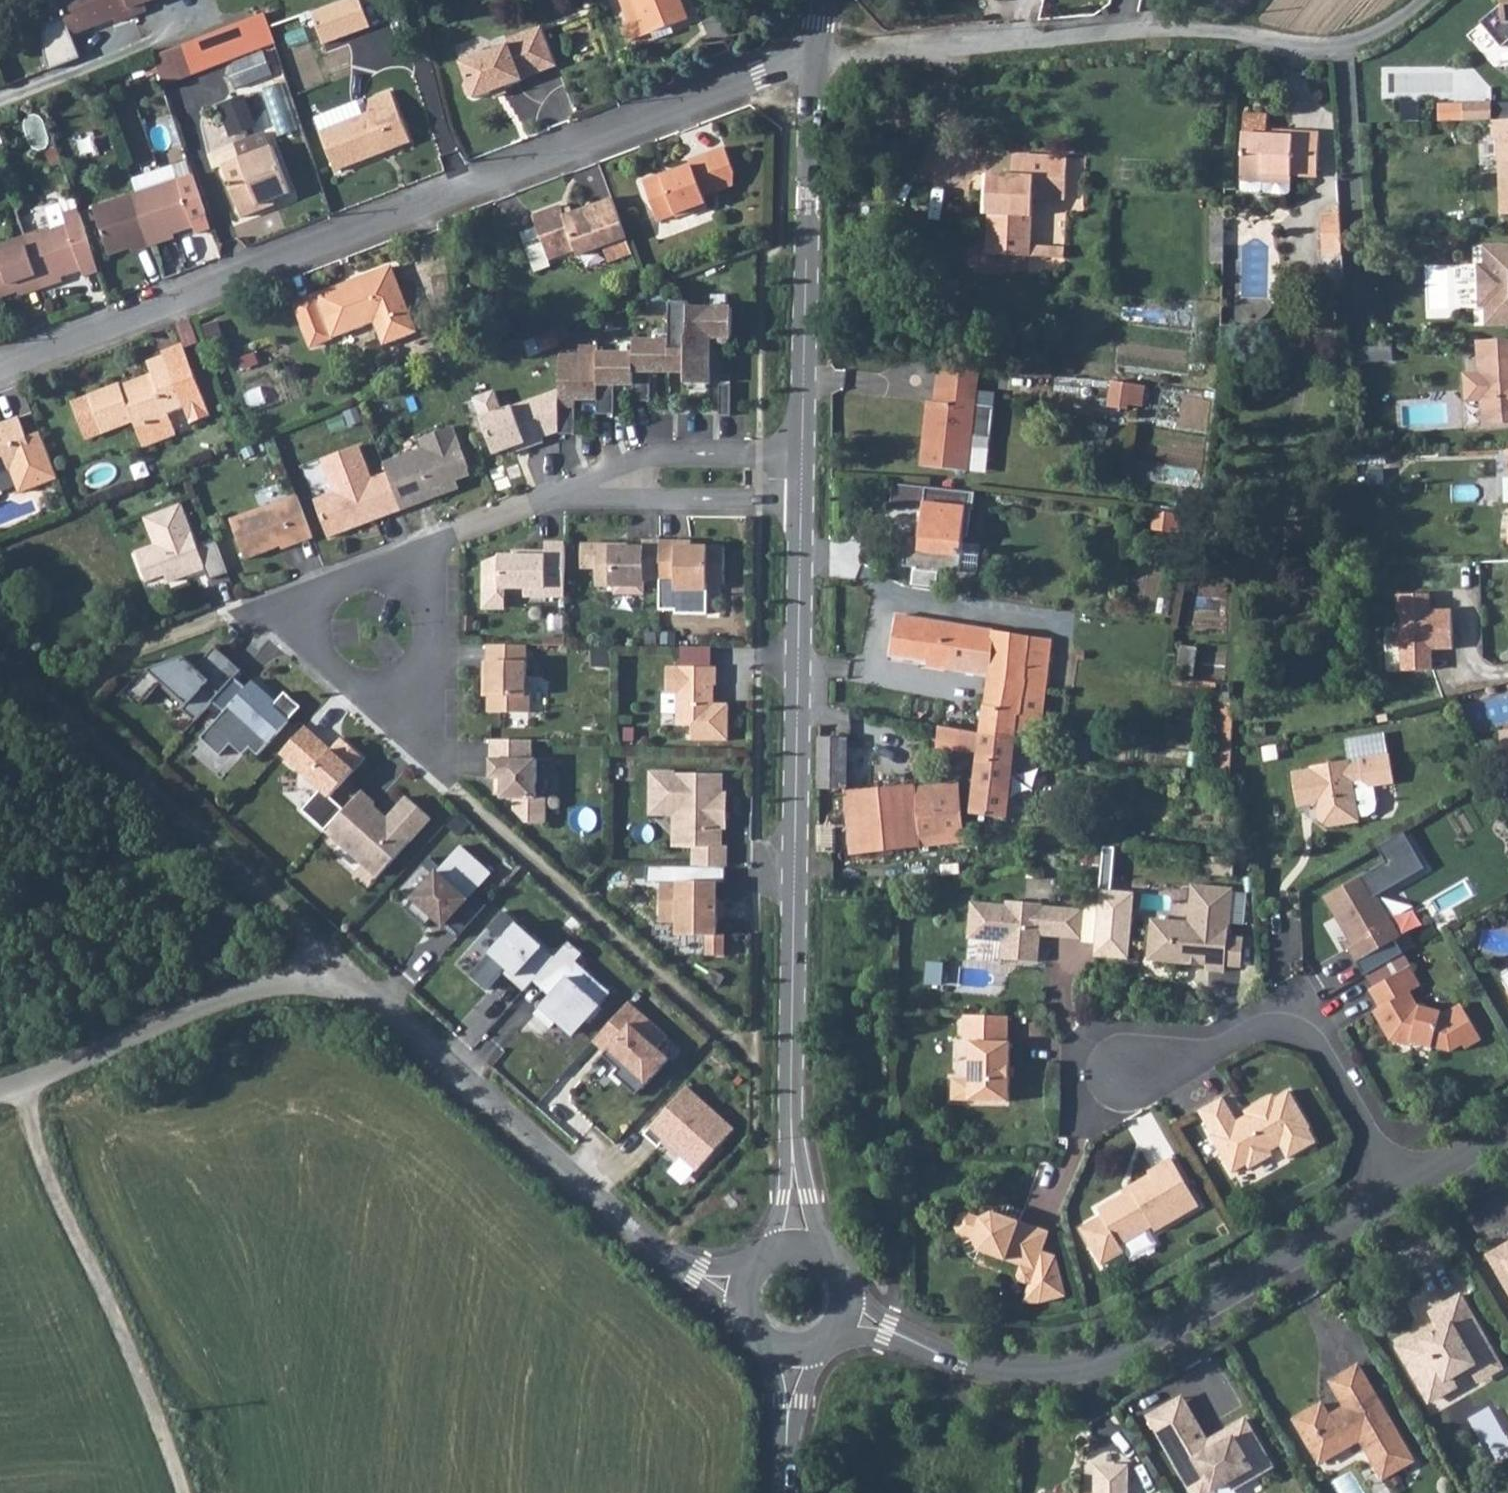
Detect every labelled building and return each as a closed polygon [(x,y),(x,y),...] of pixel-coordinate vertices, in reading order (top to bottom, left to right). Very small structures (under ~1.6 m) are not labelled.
[(103,0),(57,0),(69,33),(110,18),(103,0)] [(110,18),(113,16),(116,22),(130,17),(146,12),(143,3),(150,0),(103,0),(110,18)] [(312,14),(325,47),(370,29),(359,0),(348,0),(312,14)] [(637,12),(669,0),(632,0),(637,12)] [(637,12),(644,31),(652,28),(654,33),(669,27),(667,22),(684,15),(678,0),(669,0),(637,12)] [(1502,47),(1507,42),(1507,0),(1481,23),(1502,47)] [(263,12),(150,57),(151,59),(156,73),(161,85),(189,74),(184,59),(268,27),(263,12)] [(556,64),(541,25),(506,38),(507,43),(460,61),(466,78),(464,85),(467,95),(474,97),(522,79),(522,78),(556,64)] [(236,88),(276,76),(268,50),(228,62),(236,88)] [(156,73),(151,59),(141,63),(146,77),(156,73)] [(373,110),(322,129),(338,169),(413,141),(394,88),(369,98),(373,110)] [(1493,103),(1464,104),(1465,122),(1493,121),(1493,103)] [(1493,121),(1494,138),(1500,138),(1503,215),(1507,215),(1507,120),(1493,121)] [(1273,157),(1273,175),(1290,175),(1315,176),(1317,132),(1290,130),(1290,136),(1274,136),(1273,157)] [(1239,180),(1263,181),(1263,174),(1273,175),(1273,157),(1274,136),(1264,135),(1241,134),(1239,180)] [(660,166),(642,173),(656,212),(691,199),(692,201),(704,197),(705,195),(702,187),(720,180),(732,175),(732,163),(723,138),(706,145),(688,151),(691,157),(661,169),(660,166)] [(265,207),(264,203),(278,197),(294,191),(277,145),(227,165),(246,215),(265,207)] [(1021,175),(1013,175),(987,174),(986,214),(989,215),(987,254),(1028,256),(1031,196),(1032,183),(1063,184),(1065,158),(1023,155),(1021,175)] [(181,179),(138,195),(97,210),(113,257),(141,246),(143,251),(157,246),(172,240),(170,235),(197,224),(181,179)] [(1032,183),(1031,196),(1063,198),(1063,184),(1032,183)] [(626,231),(611,191),(561,210),(557,199),(530,210),(548,254),(574,244),(576,250),(600,241),(623,232),(626,231)] [(24,239),(0,248),(0,301),(26,291),(29,296),(44,291),(56,286),(54,280),(83,269),(76,251),(91,245),(78,208),(62,214),(60,206),(45,212),(52,229),(24,239)] [(1323,286),(1344,287),(1347,212),(1325,212),(1323,286)] [(1210,264),(1223,264),(1224,219),(1212,219),(1210,264)] [(550,260),(534,220),(517,227),(534,267),(550,260)] [(623,232),(600,241),(606,256),(629,247),(623,232)] [(83,269),(85,276),(101,270),(91,245),(76,251),(83,269)] [(1485,326),(1507,325),(1507,245),(1483,246),(1483,264),(1477,264),(1478,308),(1485,308),(1485,326)] [(291,304),(306,340),(400,304),(386,267),(291,304)] [(579,352),(560,352),(559,430),(574,430),(574,395),(597,395),(597,410),(613,410),(614,381),(633,381),(633,397),(649,397),(650,368),(685,368),(685,381),(710,381),(710,348),(697,347),(697,334),(731,334),(732,304),(689,304),(689,299),(670,298),(670,337),(634,337),(634,350),(598,350),(598,344),(579,343),(579,352)] [(400,304),(306,340),(307,344),(369,321),(378,345),(411,332),(400,304)] [(1479,341),(1480,375),(1465,376),(1466,400),(1481,399),(1482,426),(1507,425),(1507,340),(1479,341)] [(160,353),(161,358),(170,380),(187,373),(177,347),(160,353)] [(170,380),(161,358),(143,365),(149,382),(118,394),(115,386),(67,405),(80,438),(128,421),(138,447),(172,434),(165,414),(179,409),(186,424),(204,418),(187,373),(170,380)] [(976,392),(978,368),(939,364),(935,404),(942,405),(944,388),(976,392)] [(1145,409),(1148,383),(1113,380),(1111,406),(1145,409)] [(730,412),(730,381),(719,381),(719,412),(730,412)] [(923,449),(921,467),(967,471),(976,392),(944,388),(942,405),(932,404),(927,449),(923,449)] [(528,397),(481,415),(495,451),(524,441),(526,445),(543,439),(528,397)] [(9,470),(18,494),(56,477),(47,452),(32,458),(24,436),(16,416),(0,423),(0,474),(9,470)] [(386,470),(400,508),(455,487),(452,479),(470,473),(452,424),(419,436),(422,445),(382,460),(386,470)] [(24,436),(32,458),(47,452),(38,431),(24,436)] [(327,535),(400,508),(386,470),(370,476),(358,442),(321,456),(333,489),(314,497),(327,535)] [(1134,480),(1200,486),(1203,453),(1137,448),(1134,480)] [(920,488),(888,485),(885,509),(917,513),(920,488)] [(960,492),(920,488),(917,513),(916,530),(917,531),(916,539),(906,538),(900,542),(898,563),(902,568),(911,569),(911,571),(929,574),(929,572),(953,575),(958,540),(963,536),(966,509),(958,508),(960,492)] [(311,535),(295,492),(229,516),(243,555),(272,545),(271,543),(277,541),(279,542),(280,546),(311,535)] [(970,493),(960,492),(958,508),(966,509),(968,509),(970,493)] [(206,583),(222,578),(211,544),(195,551),(179,508),(138,522),(150,548),(131,555),(146,594),(202,575),(206,583)] [(1173,531),(1175,515),(1153,513),(1151,528),(1173,531)] [(660,578),(660,540),(643,539),(643,544),(583,543),(583,566),(597,567),(597,584),(616,584),(616,592),(644,593),(644,578),(660,578)] [(678,539),(660,540),(660,578),(660,583),(677,583),(676,589),(708,590),(708,582),(725,583),(725,545),(678,544),(678,539)] [(564,595),(565,542),(546,542),(546,551),(530,550),(530,555),(514,555),(500,554),(484,560),(484,577),(499,577),(499,587),(524,587),(524,595),(564,595)] [(1395,596),(1397,674),(1432,675),(1431,654),(1449,653),(1447,611),(1428,611),(1427,595),(1395,596)] [(989,664),(981,734),(1015,738),(1018,716),(1020,715),(1029,636),(895,614),(888,655),(925,662),(924,665),(947,669),(950,659),(989,664)] [(529,711),(529,675),(526,675),(526,644),(487,643),(487,659),(483,660),(483,678),(488,678),(487,694),(487,711),(529,711)] [(122,686),(137,701),(159,679),(184,702),(180,707),(192,719),(210,699),(232,675),(238,668),(212,644),(193,665),(180,654),(145,667),(138,670),(122,686)] [(681,646),(681,666),(712,666),(712,647),(681,646)] [(681,666),(667,666),(667,693),(678,693),(677,725),(692,725),(692,740),(728,740),(729,704),(710,703),(710,685),(717,685),(717,666),(712,666),(681,666)] [(232,675),(210,699),(221,709),(198,735),(217,753),(228,741),(240,752),(246,745),(254,752),(298,704),(282,689),(266,707),(261,702),(268,695),(249,678),(243,685),(232,675)] [(1223,701),(1218,765),(1231,766),(1236,702),(1223,701)] [(327,797),(362,757),(339,737),(329,748),(303,724),(278,751),(327,797)] [(981,734),(939,727),(935,749),(978,757),(970,815),(1005,819),(1015,739),(1015,738),(981,734)] [(1394,783),(1384,734),(1342,741),(1346,761),(1310,767),(1310,769),(1292,772),(1297,807),(1311,805),(1317,809),(1319,820),(1328,827),(1359,822),(1358,817),(1353,782),(1362,781),(1362,782),(1370,787),(1373,786),(1394,783)] [(818,738),(817,790),(845,790),(846,738),(818,738)] [(531,740),(490,739),(489,778),(501,778),(501,798),(513,798),(513,809),(525,822),(545,822),(546,798),(535,797),(536,758),(531,759),(531,740)] [(692,848),(692,868),(726,868),(727,848),(720,847),(720,828),(725,828),(725,796),(720,795),(721,774),(652,774),(651,809),(680,809),(685,813),(685,831),(680,831),(679,848),(692,848)] [(1353,782),(1358,817),(1368,816),(1375,812),(1376,803),(1373,786),(1370,787),(1362,782),(1362,781),(1353,782)] [(958,783),(917,787),(921,847),(963,841),(958,783)] [(817,790),(816,852),(831,852),(832,828),(846,829),(849,852),(850,855),(921,847),(917,787),(846,794),(845,790),(817,790)] [(341,809),(323,829),(337,842),(339,838),(361,859),(359,862),(375,876),(428,817),(404,796),(384,818),(370,805),(372,802),(358,790),(341,809)] [(327,797),(309,817),(318,825),(336,804),(327,797)] [(318,825),(323,829),(341,809),(336,804),(318,825)] [(832,828),(831,852),(849,852),(846,829),(832,828)] [(1348,948),(1357,963),(1401,937),(1375,897),(1421,870),(1400,835),(1373,850),(1383,865),(1324,898),(1352,946),(1348,948)] [(459,846),(411,898),(442,925),(461,904),(488,874),(459,846)] [(1100,849),(1088,960),(1126,964),(1131,895),(1109,894),(1114,850),(1100,849)] [(1234,860),(1200,857),(1199,871),(1233,874),(1234,860)] [(724,956),(724,936),(717,936),(717,901),(714,901),(683,901),(683,883),(660,883),(660,923),(677,923),(677,936),(706,937),(706,957),(724,956)] [(683,901),(714,901),(714,883),(683,883),(683,901)] [(1229,938),(1233,890),(1193,887),(1190,924),(1158,922),(1152,927),(1150,956),(1155,961),(1208,966),(1208,970),(1227,972),(1227,966),(1229,938)] [(1080,940),(1083,911),(1042,908),(1043,905),(1006,902),(1006,907),(971,904),(968,940),(1003,943),(1001,960),(1038,963),(1040,936),(1080,940)] [(461,904),(442,925),(455,938),(474,917),(461,904)] [(510,980),(522,991),(536,976),(552,958),(514,924),(488,954),(513,976),(510,980)] [(1229,938),(1227,966),(1242,967),(1245,939),(1229,938)] [(552,958),(536,976),(548,988),(549,997),(533,1015),(548,1029),(556,1020),(571,1034),(583,1020),(587,1024),(600,1009),(597,1006),(608,993),(573,962),(580,955),(567,943),(552,958)] [(1410,967),(1370,990),(1380,1008),(1373,1012),(1390,1041),(1398,1043),(1403,1041),(1433,1049),(1433,1048),(1450,1053),(1463,1045),(1466,1050),(1482,1040),(1461,1004),(1445,1013),(1418,1006),(1410,992),(1421,986),(1410,967)] [(627,1003),(591,1043),(603,1054),(600,1057),(616,1071),(611,1076),(634,1096),(667,1060),(655,1050),(666,1038),(627,1003)] [(1008,1044),(1008,1017),(964,1017),(963,1044),(970,1044),(969,1101),(1009,1102),(1010,1044),(1008,1044)] [(686,1089),(646,1133),(693,1176),(733,1132),(686,1089)] [(1223,1098),(1200,1112),(1213,1136),(1212,1137),(1233,1174),(1247,1165),(1254,1167),(1269,1158),(1271,1151),(1281,1146),(1288,1159),(1316,1142),(1309,1129),(1311,1129),(1289,1092),(1276,1100),(1269,1098),(1249,1109),(1247,1116),(1250,1120),(1239,1126),(1223,1098)] [(1103,1217),(1081,1229),(1102,1266),(1125,1253),(1121,1246),(1153,1228),(1156,1232),(1200,1207),(1172,1159),(1149,1173),(1150,1175),(1136,1184),(1139,1190),(1126,1197),(1125,1195),(1099,1210),(1103,1217)] [(1028,1248),(1034,1228),(992,1213),(980,1219),(965,1214),(960,1217),(955,1229),(958,1234),(973,1240),(978,1252),(1021,1267),(1017,1277),(1020,1282),(1027,1285),(1031,1283),(1024,1303),(1040,1304),(1065,1297),(1056,1258),(1041,1253),(1028,1248)] [(1034,1228),(1028,1248),(1041,1253),(1049,1233),(1034,1228)] [(1507,1289),(1507,1245),(1489,1256),(1507,1289)] [(1493,1374),(1503,1368),(1461,1296),(1429,1314),(1439,1331),(1430,1337),(1426,1331),(1398,1347),(1423,1392),(1445,1379),(1447,1382),(1476,1365),(1478,1370),(1493,1374)] [(1493,1374),(1478,1370),(1476,1365),(1447,1382),(1445,1379),(1423,1392),(1430,1403),(1459,1387),(1456,1383),(1472,1374),(1478,1383),(1493,1374)] [(1415,1463),(1360,1368),(1332,1384),(1346,1409),(1338,1414),(1341,1418),(1333,1423),(1326,1410),(1298,1426),(1320,1465),(1360,1440),(1384,1481),(1415,1463)] [(1193,1492),(1215,1492),(1214,1491),(1230,1482),(1234,1490),(1273,1467),(1246,1421),(1208,1443),(1199,1427),(1165,1446),(1193,1492)] [(1127,1468),(1095,1468),(1095,1492),(1126,1492),(1127,1468)]
